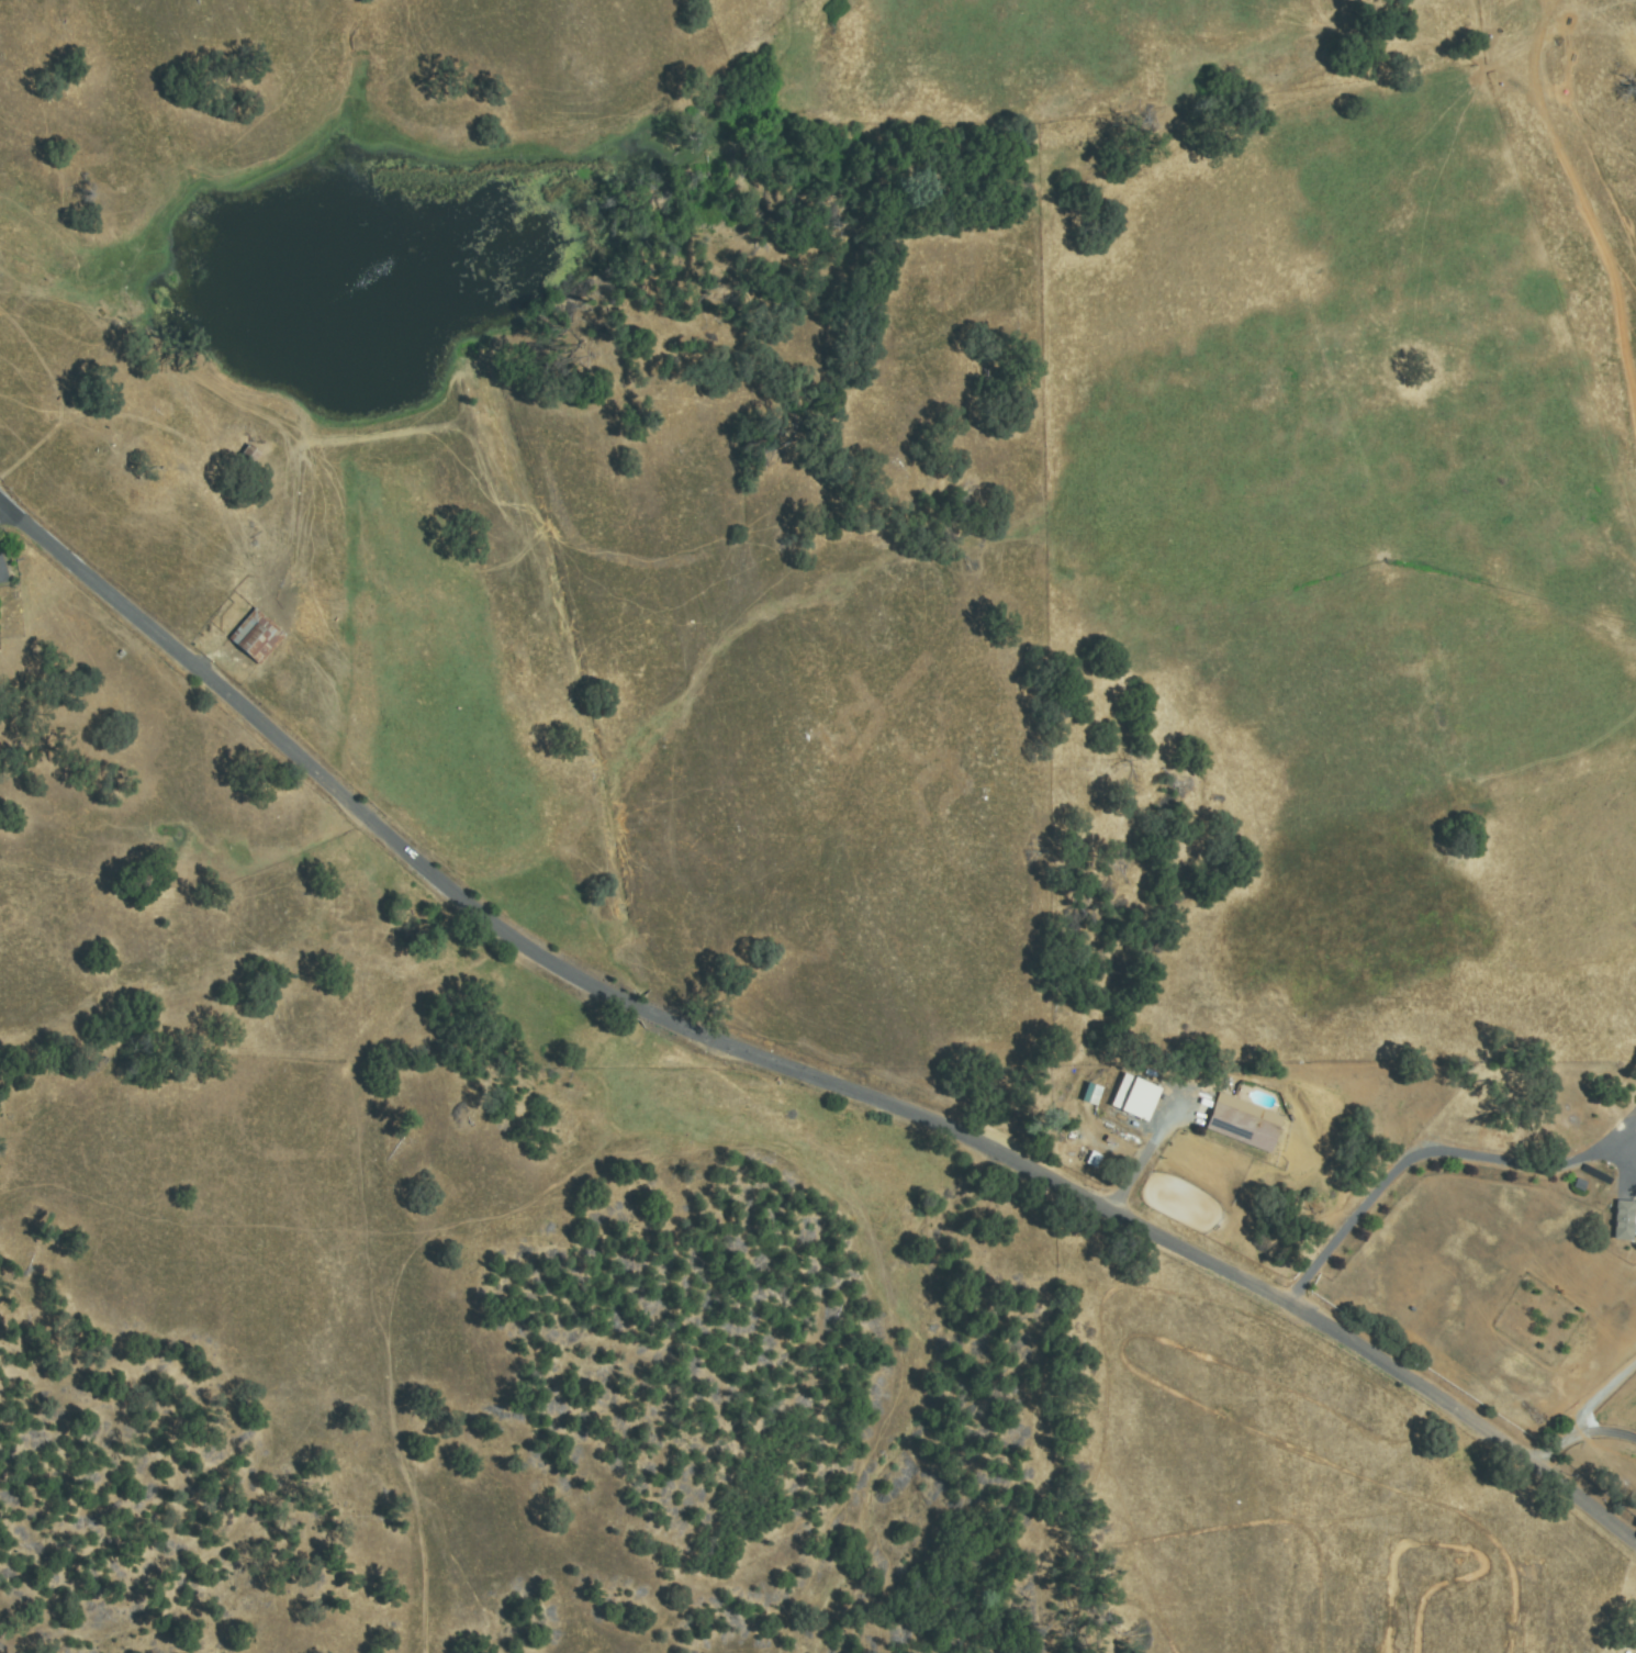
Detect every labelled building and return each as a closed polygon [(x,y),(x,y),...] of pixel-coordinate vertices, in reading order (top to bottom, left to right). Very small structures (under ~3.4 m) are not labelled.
[(269,454),(256,444),(248,456),(261,465),(269,454)] [(248,471),(237,463),(249,446),(260,454),(248,471)] [(260,663),(231,637),(255,611),(284,637),(260,663)] [(1121,1110),(1134,1082),(1157,1092),(1144,1121),(1121,1110)] [(1207,1128),(1219,1097),(1280,1121),(1267,1152),(1207,1128)] [(1629,1240),(1614,1238),(1617,1203),(1634,1204),(1629,1240)]
